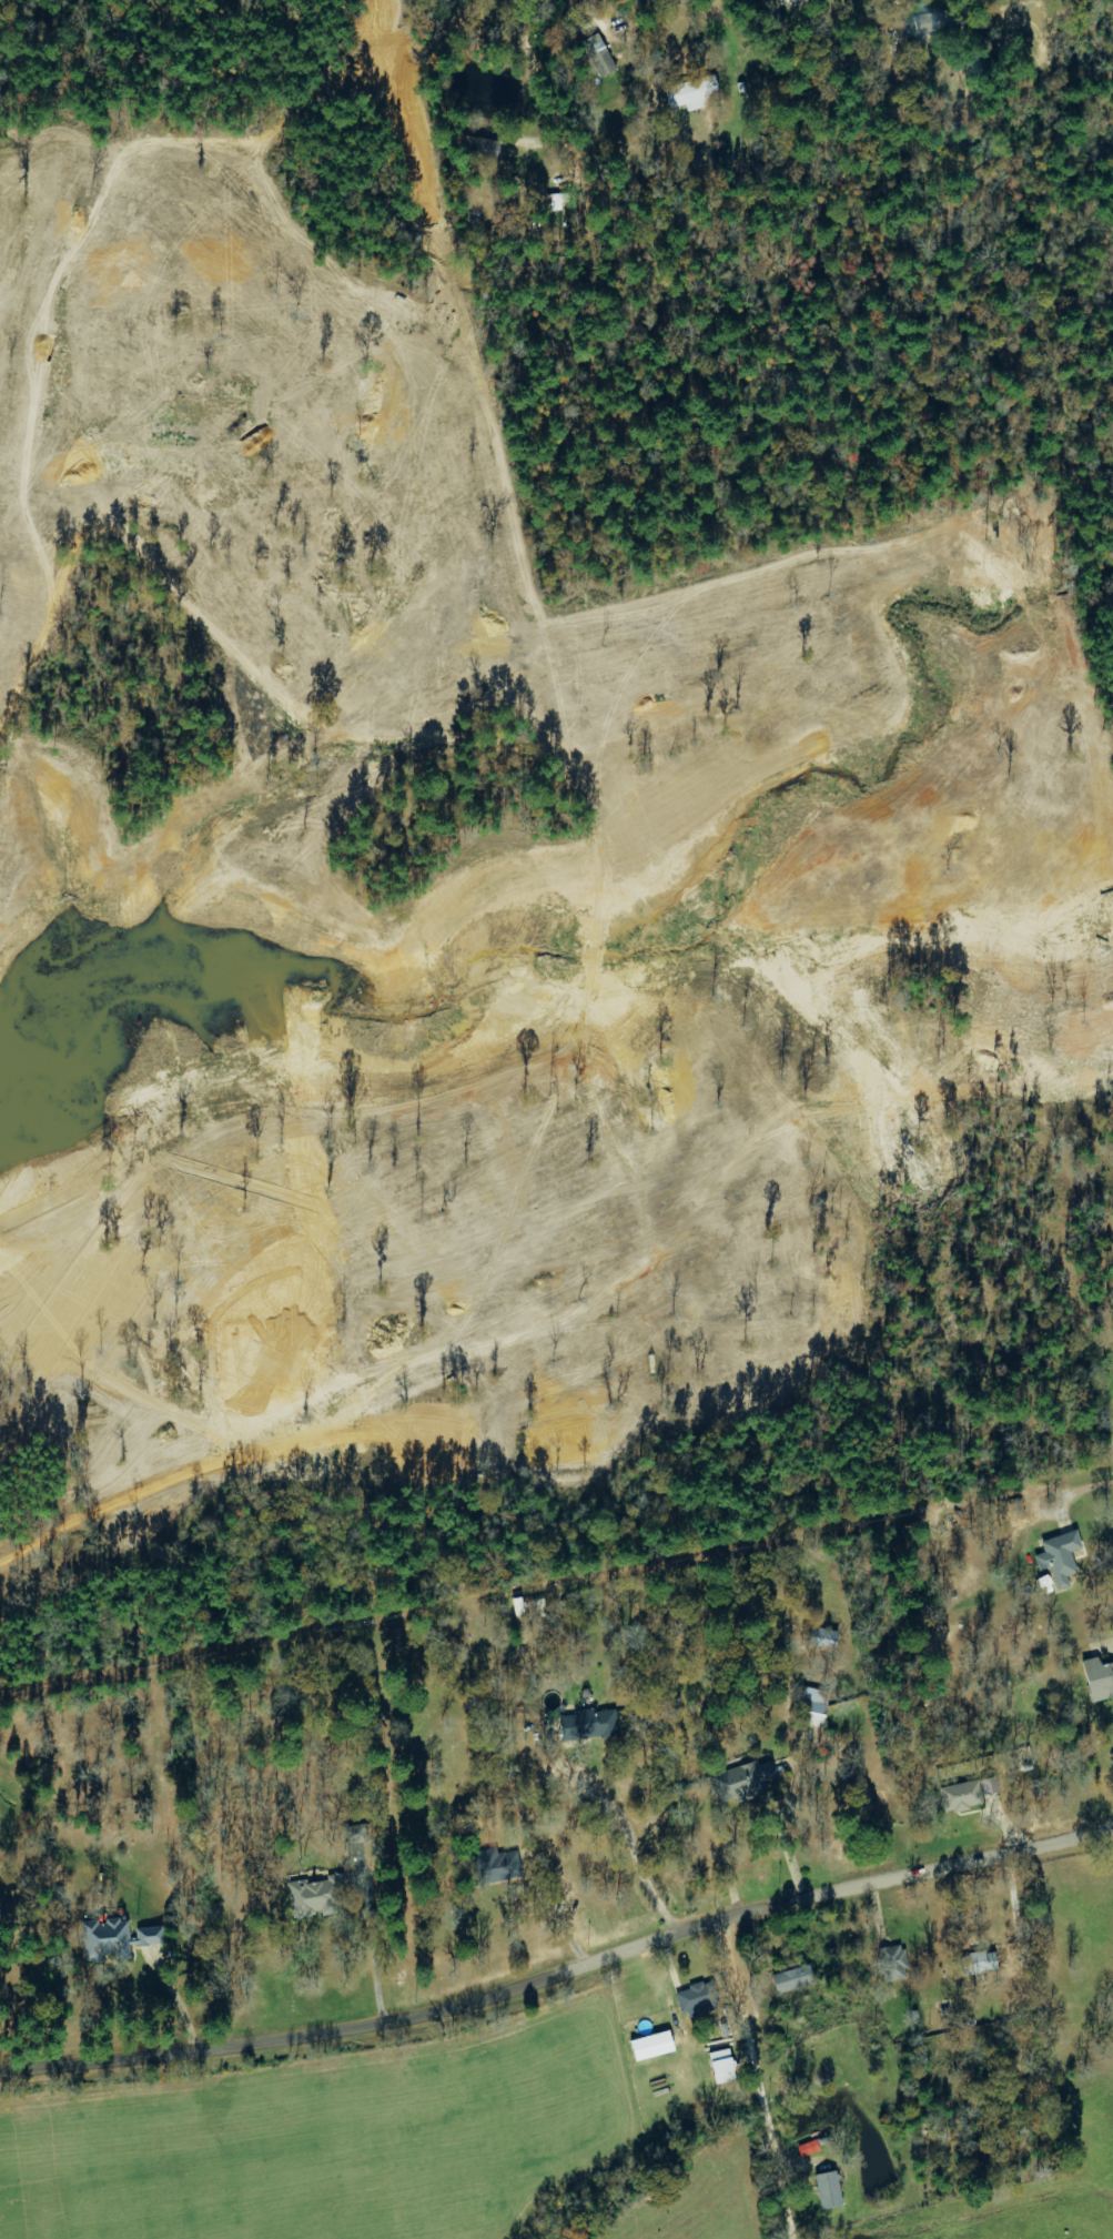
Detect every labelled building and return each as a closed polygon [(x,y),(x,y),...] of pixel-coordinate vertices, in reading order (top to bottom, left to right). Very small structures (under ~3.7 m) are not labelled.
[(914,18),(918,34),(943,28),(940,12),(914,18)] [(598,79),(615,72),(600,34),(582,41),(598,79)] [(720,99),(713,75),(664,89),(671,112),(720,99)] [(1056,1591),(1070,1587),(1067,1576),(1077,1573),(1071,1551),(1082,1548),(1077,1530),(1040,1540),(1044,1552),(1034,1555),(1039,1571),(1049,1568),(1056,1591)] [(512,1601),(515,1621),(547,1616),(543,1595),(512,1601)] [(807,1644),(833,1651),(837,1632),(811,1625),(807,1644)] [(1099,1662),(1098,1656),(1081,1660),(1090,1702),(1112,1697),(1112,1659),(1099,1662)] [(820,1727),(829,1692),(804,1686),(796,1721),(820,1727)] [(615,1708),(559,1715),(562,1742),(618,1734),(615,1708)] [(720,1762),(723,1773),(712,1776),(719,1801),(766,1788),(764,1781),(777,1777),(772,1761),(756,1766),(752,1753),(720,1762)] [(999,1793),(996,1777),(980,1779),(982,1795),(999,1793)] [(943,1812),(981,1807),(978,1782),(940,1786),(943,1812)] [(368,1843),(366,1825),(345,1826),(347,1844),(368,1843)] [(498,1854),(496,1847),(478,1852),(486,1884),(523,1874),(517,1849),(498,1854)] [(287,1882),(292,1919),(320,1915),(320,1916),(338,1914),(336,1903),(350,1901),(346,1872),(326,1875),(326,1880),(307,1883),(306,1880),(287,1882)] [(162,1944),(161,1926),(135,1928),(136,1937),(129,1937),(127,1918),(82,1922),(83,1934),(90,1933),(92,1960),(130,1957),(130,1946),(162,1944)] [(883,1982),(908,1978),(902,1944),(878,1949),(883,1982)] [(963,1973),(995,1972),(995,1953),(962,1954),(963,1973)] [(772,1974),(776,1994),(815,1985),(810,1965),(772,1974)] [(675,1992),(683,2018),(719,2007),(711,1981),(675,1992)] [(674,2051),(668,2031),(629,2041),(634,2061),(674,2051)] [(714,2084),(734,2081),(728,2049),(708,2053),(714,2084)] [(814,2175),(821,2210),(842,2205),(836,2171),(814,2175)]
